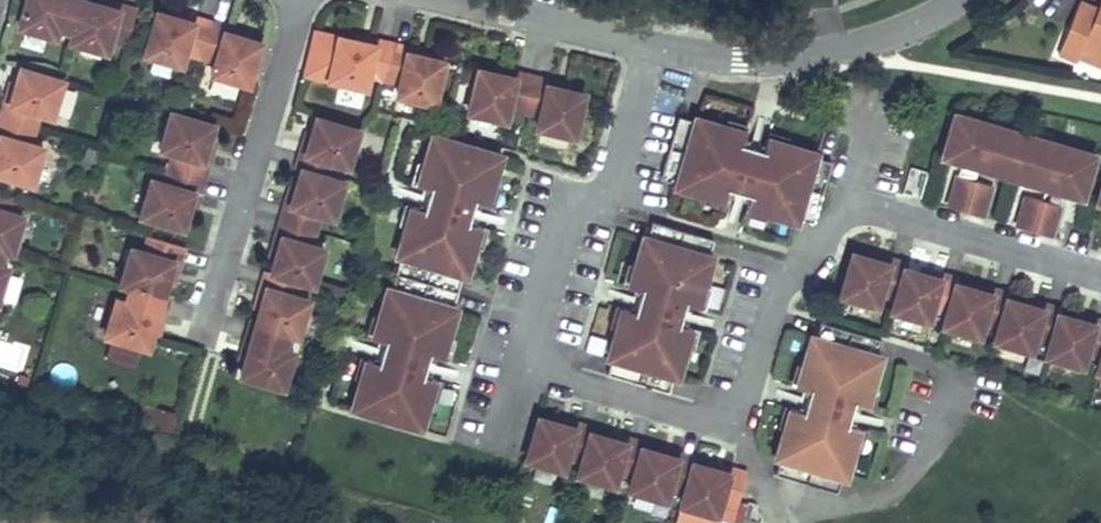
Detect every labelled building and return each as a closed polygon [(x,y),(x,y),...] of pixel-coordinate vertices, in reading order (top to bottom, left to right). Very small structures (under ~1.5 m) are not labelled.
[(77,0),(27,0),(19,29),(56,40),(59,30),(74,35),(83,2),(77,0)] [(110,10),(83,2),(74,35),(71,44),(107,55),(111,41),(127,46),(132,29),(137,12),(112,5),(110,10)] [(1097,10),(1079,3),(1058,54),(1076,61),(1082,47),(1100,55),(1100,9),(1097,10)] [(185,22),(157,14),(152,34),(145,56),(181,67),(185,54),(201,59),(211,24),(186,17),(185,22)] [(235,32),(211,24),(201,59),(216,63),(212,76),(249,87),(261,45),(234,36),(235,32)] [(340,39),(317,33),(304,75),(329,81),(340,39)] [(367,45),(340,39),(329,81),(366,90),(369,77),(385,80),(393,46),(368,40),(367,45)] [(418,52),(393,46),(385,80),(401,84),(398,98),(434,106),(444,63),(417,57),(418,52)] [(63,82),(21,70),(13,97),(8,96),(1,121),(35,131),(40,115),(53,119),(63,82)] [(506,78),(479,71),(469,114),(506,122),(509,109),(525,113),(533,78),(508,72),(506,78)] [(210,78),(206,90),(233,99),(237,86),(210,78)] [(558,84),(533,78),(525,113),(540,116),(537,130),(574,138),(584,96),(556,89),(558,84)] [(214,127),(172,114),(161,151),(174,155),(170,170),(204,180),(211,155),(206,154),(214,127)] [(1095,157),(955,116),(943,158),(1082,199),(1095,157)] [(695,123),(679,118),(661,180),(677,185),(676,188),(726,203),(730,191),(750,197),(747,209),(796,223),(798,220),(814,225),(831,163),(816,159),(816,155),(766,140),(763,152),(743,146),(746,134),(696,119),(695,123)] [(302,172),(302,171),(331,179),(335,164),(348,168),(359,132),(317,119),(309,147),(303,145),(296,170),(302,172)] [(1,121),(0,123),(0,177),(5,178),(33,186),(43,150),(30,146),(35,131),(1,121)] [(501,157),(433,137),(419,187),(433,191),(427,211),(412,207),(398,257),(401,258),(396,275),(392,291),(388,290),(373,340),(388,344),(382,365),(367,360),(353,410),(421,430),(436,381),(424,377),(430,357),(442,360),(457,310),(454,309),(463,276),(466,277),(481,228),(469,224),(475,204),(487,207),(501,157)] [(928,172),(901,165),(893,192),(920,199),(928,172)] [(204,180),(170,170),(165,186),(152,182),(141,218),(155,222),(183,231),(191,203),(197,205),(204,180)] [(302,171),(302,172),(294,198),(289,197),(282,221),(316,231),(320,216),(334,219),(344,183),(331,179),(302,171)] [(991,187),(958,177),(949,208),(965,213),(981,218),(991,187)] [(0,194),(0,251),(3,252),(13,255),(23,219),(10,215),(15,198),(1,194),(0,194)] [(1059,207),(1026,197),(1017,228),(1034,233),(1050,238),(1059,207)] [(316,231),(282,221),(274,246),(280,248),(272,274),(272,275),(300,283),(314,287),(325,251),(311,247),(316,231)] [(713,241),(652,224),(647,239),(644,238),(630,289),(641,292),(635,312),(623,309),(609,359),(612,360),(607,376),(669,394),(674,378),(678,379),(692,329),(680,325),(686,305),(698,308),(713,258),(709,257),(713,241)] [(184,248),(150,237),(145,253),(132,249),(121,286),(131,289),(163,298),(171,271),(177,273),(184,248)] [(880,263),(853,256),(841,297),(877,308),(881,295),(896,299),(904,271),(905,271),(907,265),(882,258),(880,263)] [(9,270),(0,267),(0,299),(9,270)] [(905,271),(904,271),(896,299),(892,312),(928,323),(932,310),(947,314),(955,286),(957,286),(958,280),(933,273),(931,278),(905,271)] [(272,274),(266,272),(259,297),(265,299),(257,326),(289,336),(299,338),(309,302),(296,298),(300,283),(272,275),(272,274)] [(957,286),(955,286),(947,314),(943,327),(980,338),(983,325),(998,329),(1007,301),(1008,301),(1010,295),(985,287),(983,293),(957,286)] [(163,298),(131,289),(126,304),(117,301),(106,338),(148,351),(152,336),(163,298)] [(1008,301),(1007,301),(998,329),(995,342),(1031,353),(1035,340),(1050,344),(1058,316),(1059,316),(1061,310),(1036,303),(1034,308),(1008,301)] [(1058,316),(1050,344),(1046,358),(1083,368),(1086,355),(1100,359),(1100,322),(1087,318),(1085,324),(1059,316),(1058,316)] [(882,342),(821,323),(816,339),(813,339),(798,389),(810,392),(804,412),(792,409),(777,459),(780,460),(776,476),(837,494),(842,479),(845,479),(860,429),(849,426),(854,405),(866,409),(880,363),(881,359),(877,358),(882,342)] [(289,336),(257,326),(246,364),(242,377),(284,390),(295,353),(285,350),(289,336)] [(566,428),(539,419),(527,461),(563,472),(567,458),(582,463),(591,435),(593,429),(568,422),(566,428)] [(591,435),(582,463),(578,476),(615,487),(618,474),(634,478),(642,450),(643,450),(645,444),(620,437),(618,443),(591,435)] [(643,450),(642,450),(634,478),(630,491),(666,502),(671,489),(686,494),(695,466),(697,460),(672,452),(670,458),(643,450)] [(722,473),(695,466),(686,494),(682,507),(719,517),(722,504),(737,509),(738,507),(748,474),(723,467),(722,473)] [(747,506),(746,509),(742,522),(761,522),(762,519),(756,508),(747,506)]
